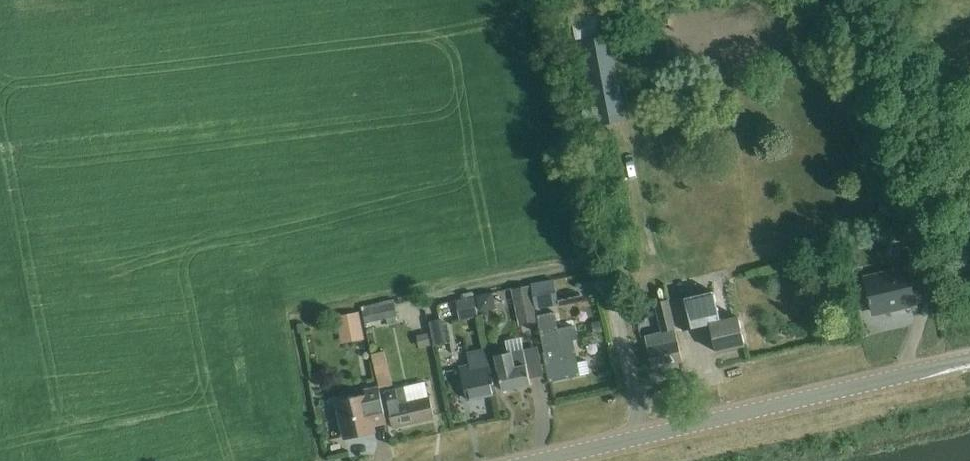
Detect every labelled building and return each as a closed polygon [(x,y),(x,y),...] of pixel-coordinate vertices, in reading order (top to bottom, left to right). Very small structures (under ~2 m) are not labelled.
[(605,34),(579,39),(595,124),(622,119),(605,34)] [(910,281),(925,278),(917,246),(902,250),(906,267),(865,277),(873,312),(899,306),(900,309),(916,305),(910,281)] [(537,312),(557,308),(552,284),(533,288),(537,312)] [(513,290),(520,326),(537,322),(530,286),(513,290)] [(698,296),(676,301),(684,331),(706,325),(710,324),(717,352),(745,346),(738,317),(720,321),(713,292),(698,296)] [(493,293),(477,295),(479,311),(495,309),(493,293)] [(473,297),(456,301),(461,322),(477,318),(473,297)] [(647,348),(652,368),(682,361),(668,300),(656,303),(662,332),(645,336),(648,348),(647,348)] [(393,302),(362,309),(366,325),(397,318),(393,302)] [(357,312),(338,316),(342,336),(361,332),(357,312)] [(587,361),(577,363),(572,340),(577,339),(574,326),(557,330),(554,315),(538,319),(544,352),(543,353),(549,381),(590,373),(587,361)] [(639,331),(653,327),(649,316),(636,320),(639,331)] [(440,320),(427,323),(432,348),(445,346),(440,320)] [(428,333),(416,335),(419,347),(431,345),(428,333)] [(503,391),(531,385),(521,337),(506,340),(508,353),(495,355),(503,391)] [(496,393),(492,373),(487,350),(468,354),(471,367),(461,369),(468,399),(496,393)] [(392,384),(384,353),(373,355),(380,386),(392,384)] [(384,391),(393,427),(434,417),(429,397),(424,382),(384,391)] [(372,419),(385,416),(379,387),(365,390),(366,396),(337,403),(345,438),(375,431),(372,419)]
